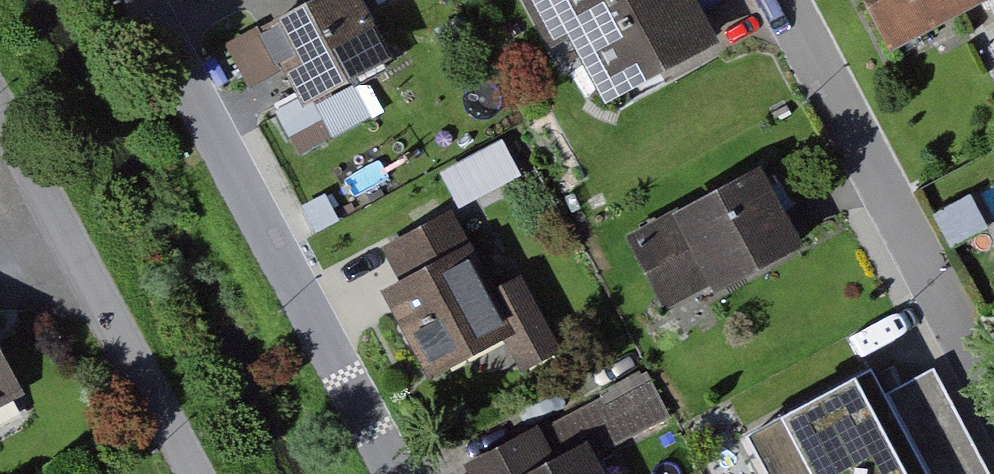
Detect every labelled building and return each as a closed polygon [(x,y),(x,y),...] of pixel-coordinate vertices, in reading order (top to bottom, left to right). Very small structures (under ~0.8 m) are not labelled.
[(277,26),(324,109),(406,64),(370,0),(325,0),(277,26)] [(615,102),(732,41),(710,0),(560,0),(615,102)] [(915,46),(985,10),(980,0),(891,0),(915,46)] [(985,10),(993,5),(993,0),(980,0),(985,10)] [(460,199),(524,174),(509,137),(445,162),(460,199)] [(777,167),(643,239),(683,314),(817,241),(777,167)] [(979,191),(993,220),(993,183),(979,191)] [(508,291),(466,211),(396,248),(414,282),(398,290),(444,378),(559,319),(536,276),(508,291)] [(0,332),(0,405),(34,384),(0,332)] [(898,391),(943,473),(993,473),(993,463),(942,367),(898,391)] [(767,434),(789,473),(943,473),(898,391),(886,369),(767,434)] [(599,446),(568,464),(548,428),(474,469),(476,473),(614,473),(599,446)]
